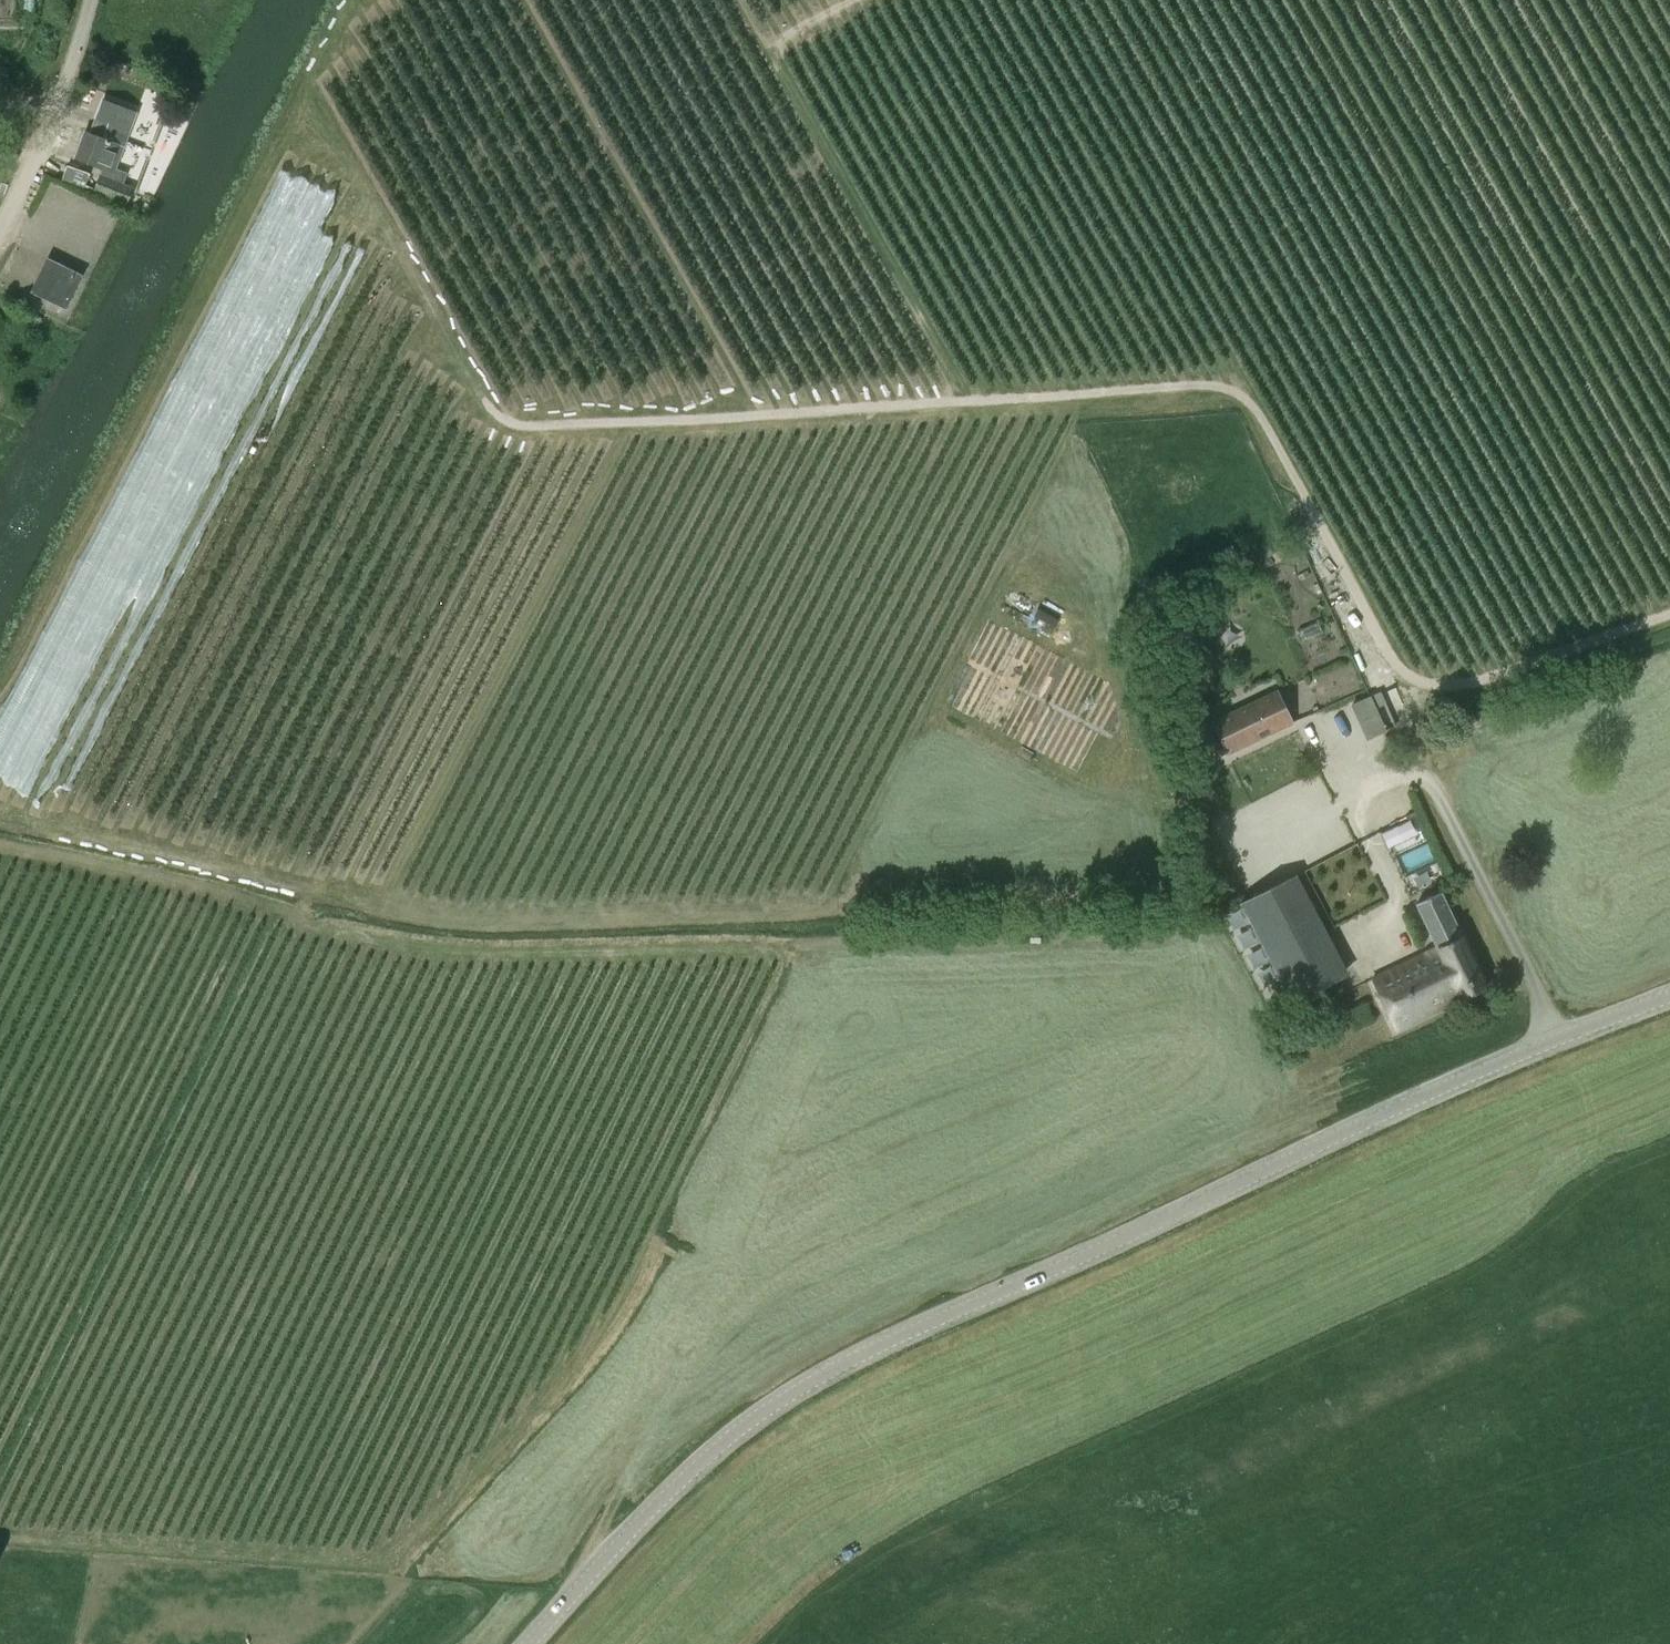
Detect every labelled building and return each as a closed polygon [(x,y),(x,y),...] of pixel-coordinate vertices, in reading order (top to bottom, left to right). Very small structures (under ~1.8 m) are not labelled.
[(123,147),(84,132),(75,156),(103,167),(94,191),(104,195),(102,201),(122,209),(130,187),(122,184),(125,175),(113,170),(123,147)] [(81,190),(88,174),(66,165),(60,181),(81,190)] [(47,258),(30,291),(66,309),(83,276),(47,258)] [(1274,568),(1288,607),(1324,594),(1310,555),(1274,568)] [(1212,721),(1228,754),(1292,723),(1277,690),(1212,721)] [(1240,902),(1292,1002),(1350,973),(1296,873),(1240,902)] [(1485,986),(1440,892),(1416,904),(1436,947),(1372,978),(1395,1028),(1462,997),(1485,986)]
